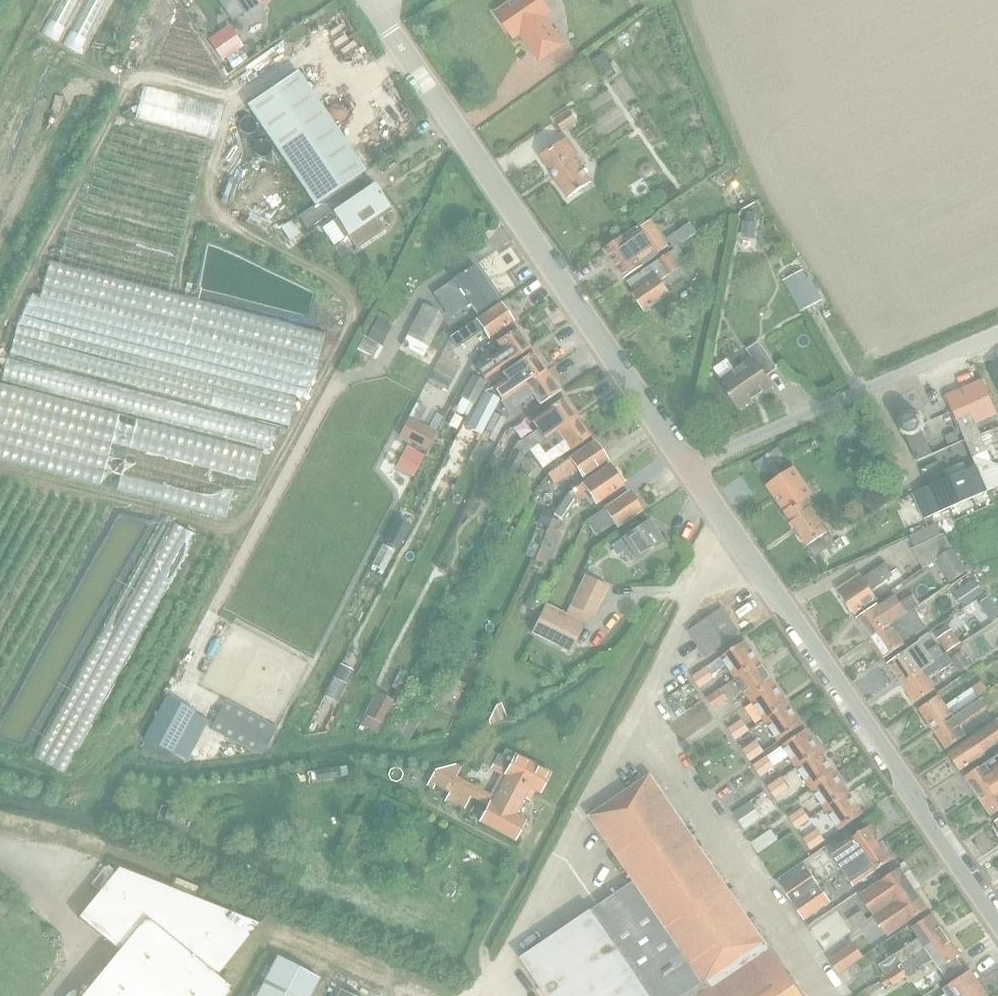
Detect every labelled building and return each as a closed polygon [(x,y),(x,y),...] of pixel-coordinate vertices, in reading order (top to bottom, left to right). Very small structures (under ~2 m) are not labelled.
[(234,20),(263,0),(220,0),(234,20)] [(542,0),(512,0),(495,11),(514,39),(520,34),(539,62),(564,44),(545,17),(551,13),(542,0)] [(207,40),(229,71),(249,56),(242,46),(243,46),(228,25),(207,40)] [(620,42),(629,37),(626,31),(616,36),(620,42)] [(591,60),(602,76),(614,69),(603,53),(591,60)] [(368,186),(360,173),(365,170),(297,70),(247,104),(315,204),(306,210),(314,222),(331,211),(336,218),(332,220),(344,237),(347,235),(357,248),(385,229),(378,219),(392,210),(373,183),(368,186)] [(134,118),(213,138),(221,107),(143,87),(134,118)] [(563,133),(578,122),(569,109),(553,120),(563,133)] [(8,357),(288,429),(296,396),(304,397),(319,369),(316,368),(325,334),(169,293),(208,142),(121,118),(97,159),(93,163),(89,176),(49,261),(39,297),(32,293),(17,324),(8,357)] [(569,134),(539,154),(566,194),(591,177),(575,153),(580,150),(569,134)] [(640,166),(639,170),(640,174),(643,177),(647,178),(650,177),(653,174),(654,170),(653,166),(650,163),(647,162),(643,163),(640,166)] [(281,228),(290,240),(300,232),(291,220),(281,228)] [(754,239),(757,223),(743,221),(741,237),(754,239)] [(643,262),(658,253),(639,224),(604,249),(623,277),(643,262)] [(678,245),(690,236),(686,230),(669,241),(673,248),(678,245)] [(678,245),(690,237),(690,236),(678,245),(673,248),(627,280),(634,290),(632,291),(644,309),(671,290),(663,278),(668,274),(669,275),(689,261),(678,245)] [(453,279),(433,293),(449,316),(469,302),(475,311),(497,297),(474,263),(452,278),(453,279)] [(801,269),(782,279),(800,310),(821,299),(808,276),(806,277),(801,269)] [(489,334),(513,317),(501,300),(452,333),(459,344),(484,327),(489,334)] [(422,304),(401,346),(409,350),(414,340),(428,347),(432,340),(449,328),(443,319),(422,304)] [(376,319),(367,337),(378,343),(388,325),(376,319)] [(503,346),(478,363),(486,375),(531,344),(518,325),(498,338),(503,346)] [(359,349),(374,357),(381,345),(365,337),(359,349)] [(714,368),(721,379),(720,380),(739,408),(772,386),(766,376),(776,368),(758,342),(747,350),(753,358),(734,370),(727,359),(714,368)] [(501,398),(502,399),(547,368),(534,348),(499,371),(502,377),(494,383),(503,395),(500,398),(501,398)] [(1,379),(269,451),(275,430),(7,358),(1,379)] [(988,364),(997,386),(997,360),(988,364)] [(547,368),(502,399),(508,408),(533,391),(539,400),(560,387),(547,368)] [(473,405),(485,381),(472,374),(460,397),(461,397),(454,411),(466,417),(473,404),(473,405)] [(913,492),(924,518),(997,486),(997,427),(980,435),(975,423),(997,413),(982,379),(943,396),(962,441),(970,459),(962,462),(966,472),(952,478),(940,450),(932,454),(916,461),(927,486),(913,492)] [(223,520),(231,491),(250,496),(262,452),(0,383),(0,461),(223,520)] [(484,391),(466,426),(482,434),(500,399),(484,391)] [(535,443),(577,413),(564,393),(532,415),(538,425),(521,436),(523,439),(515,444),(499,476),(511,482),(523,455),(536,445),(535,443)] [(897,422),(897,423),(897,424),(897,425),(897,426),(898,428),(898,429),(899,430),(899,431),(900,432),(901,432),(902,433),(903,434),(904,435),(905,435),(916,461),(932,454),(922,430),(922,429),(923,429),(923,427),(924,426),(924,425),(924,423),(924,422),(924,420),(923,419),(923,418),(922,417),(922,415),(921,414),(920,413),(919,412),(918,411),(917,411),(915,410),(914,410),(913,409),(912,409),(910,409),(909,409),(908,409),(907,410),(906,410),(905,410),(904,411),(903,412),(902,412),(901,413),(900,414),(899,415),(899,416),(898,417),(898,418),(897,419),(897,420),(897,422)] [(493,442),(506,419),(493,413),(481,436),(493,442)] [(552,457),(570,444),(570,445),(590,432),(577,413),(535,443),(536,445),(537,446),(541,443),(545,449),(546,448),(552,457)] [(423,444),(431,431),(406,416),(398,430),(423,444)] [(705,437),(698,426),(688,432),(695,443),(705,437)] [(955,432),(944,437),(948,447),(959,442),(955,432)] [(554,485),(579,467),(582,472),(607,455),(595,438),(545,472),(554,485)] [(396,468),(412,477),(423,455),(407,447),(396,468)] [(584,495),(582,492),(588,488),(596,499),(624,480),(609,459),(564,491),(566,494),(553,513),(547,526),(537,554),(548,558),(562,520),(574,502),(584,495)] [(784,511),(814,556),(834,542),(804,498),(811,494),(792,466),(766,484),(785,511),(784,511)] [(596,536),(618,522),(641,506),(629,488),(588,517),(584,519),(596,536)] [(536,522),(547,526),(553,513),(542,508),(536,522)] [(663,538),(649,517),(612,542),(618,551),(628,544),(636,556),(663,538)] [(63,774),(195,535),(164,518),(33,757),(63,774)] [(923,569),(937,560),(952,549),(943,534),(912,549),(923,569)] [(937,560),(951,580),(966,570),(952,549),(937,560)] [(451,556),(443,572),(453,577),(461,561),(451,556)] [(837,587),(840,590),(856,613),(877,598),(871,590),(893,574),(884,560),(854,581),(851,577),(837,587)] [(593,616),(608,586),(585,575),(565,614),(544,604),(530,632),(570,652),(584,623),(583,623),(587,613),(593,616)] [(970,583),(964,575),(958,579),(958,580),(951,585),(956,592),(970,583)] [(537,580),(524,606),(536,612),(549,586),(537,580)] [(956,592),(954,593),(963,607),(984,593),(975,580),(970,583),(956,592)] [(876,604),(856,618),(869,638),(912,608),(916,605),(909,595),(899,602),(892,593),(876,604)] [(988,596),(978,603),(985,612),(995,606),(988,596)] [(741,632),(722,606),(687,630),(706,657),(741,632)] [(912,608),(869,638),(882,657),(903,643),(926,628),(919,618),(912,608)] [(938,621),(929,608),(918,615),(928,628),(938,621)] [(946,653),(958,645),(967,639),(960,628),(954,632),(952,629),(937,639),(946,653)] [(736,678),(759,662),(745,640),(721,657),(736,678)] [(901,683),(944,654),(937,644),(926,652),(919,642),(887,663),(901,683)] [(959,672),(971,664),(958,645),(946,653),(944,654),(901,683),(913,702),(934,689),(927,679),(953,662),(959,672)] [(750,699),(774,682),(759,662),(736,678),(707,698),(714,708),(743,688),(750,699)] [(705,667),(691,677),(700,688),(714,678),(705,667)] [(333,677),(324,695),(329,698),(337,702),(346,684),(333,677)] [(931,729),(977,698),(988,690),(981,680),(945,705),(938,695),(918,709),(931,729)] [(764,719),(788,703),(774,682),(750,699),(764,719)] [(214,686),(211,702),(225,705),(228,689),(214,686)] [(376,691),(363,715),(366,716),(361,725),(376,733),(381,724),(382,725),(395,701),(376,691)] [(165,697),(143,738),(172,753),(193,712),(165,697)] [(329,698),(318,720),(330,726),(341,705),(337,702),(329,698)] [(984,707),(977,698),(931,729),(944,748),(964,734),(958,725),(984,707)] [(679,701),(671,707),(678,717),(686,711),(679,701)] [(507,718),(500,703),(496,705),(488,720),(490,725),(507,718)] [(788,703),(764,719),(779,741),(802,724),(788,703)] [(232,713),(221,707),(209,728),(220,734),(232,713)] [(401,709),(389,733),(406,742),(419,718),(401,709)] [(997,732),(997,719),(997,718),(946,751),(959,770),(984,754),(978,745),(997,732)] [(741,719),(727,729),(736,740),(750,730),(741,719)] [(795,765),(820,750),(806,729),(782,746),(795,765)] [(280,735),(271,732),(268,740),(278,743),(277,746),(284,749),(287,741),(279,738),(280,735)] [(756,740),(742,750),(750,762),(764,752),(756,740)] [(529,801),(545,770),(502,747),(498,755),(486,748),(480,760),(484,762),(483,764),(490,768),(490,769),(500,774),(489,795),(456,777),(462,768),(455,764),(434,769),(428,781),(448,792),(444,800),(463,811),(470,797),(486,806),(477,822),(514,842),(526,820),(517,815),(524,802),(522,801),(523,798),(529,801)] [(811,788),(835,771),(820,750),(795,765),(811,788)] [(766,755),(753,765),(761,777),(775,767),(766,755)] [(997,782),(997,756),(997,755),(964,777),(977,796),(997,782)] [(345,766),(314,771),(316,781),(347,776),(345,766)] [(546,995),(804,995),(648,771),(587,813),(617,855),(610,860),(617,869),(622,865),(632,879),(520,957),(546,995)] [(826,810),(850,793),(835,771),(811,788),(826,810)] [(781,777),(767,786),(775,798),(789,788),(781,777)] [(977,796),(991,815),(997,810),(997,782),(977,796)] [(850,793),(826,810),(839,829),(863,813),(850,793)] [(762,817),(750,800),(733,813),(745,830),(762,817)] [(802,807),(788,817),(796,829),(810,819),(802,807)] [(167,808),(163,820),(183,826),(187,814),(167,808)] [(289,826),(297,829),(301,821),(292,817),(289,826)] [(842,868),(882,841),(871,824),(831,852),(842,868)] [(770,829),(750,843),(758,854),(778,840),(770,829)] [(817,829),(803,838),(811,850),(825,841),(817,829)] [(787,836),(779,842),(784,849),(792,843),(787,836)] [(842,868),(854,885),(893,857),(882,841),(842,868)] [(80,995),(225,995),(231,989),(215,976),(259,923),(117,866),(76,916),(118,950),(80,995)] [(874,915),(914,887),(900,867),(860,894),(874,915)] [(792,902),(819,884),(807,868),(781,886),(792,902)] [(804,919),(830,901),(819,884),(792,902),(804,919)] [(888,935),(907,922),(928,908),(914,887),(874,915),(888,935)] [(847,920),(853,928),(867,919),(861,911),(847,920)] [(886,975),(946,934),(932,914),(912,928),(918,938),(879,964),(886,975)] [(892,985),(913,971),(932,958),(946,979),(963,968),(956,957),(960,954),(946,934),(886,975),(880,980),(885,987),(891,983),(892,985)] [(829,960),(838,973),(862,957),(852,944),(829,960)] [(255,995),(309,995),(318,977),(276,955),(255,995)] [(970,970),(943,989),(946,993),(942,995),(988,995),(970,970)]
